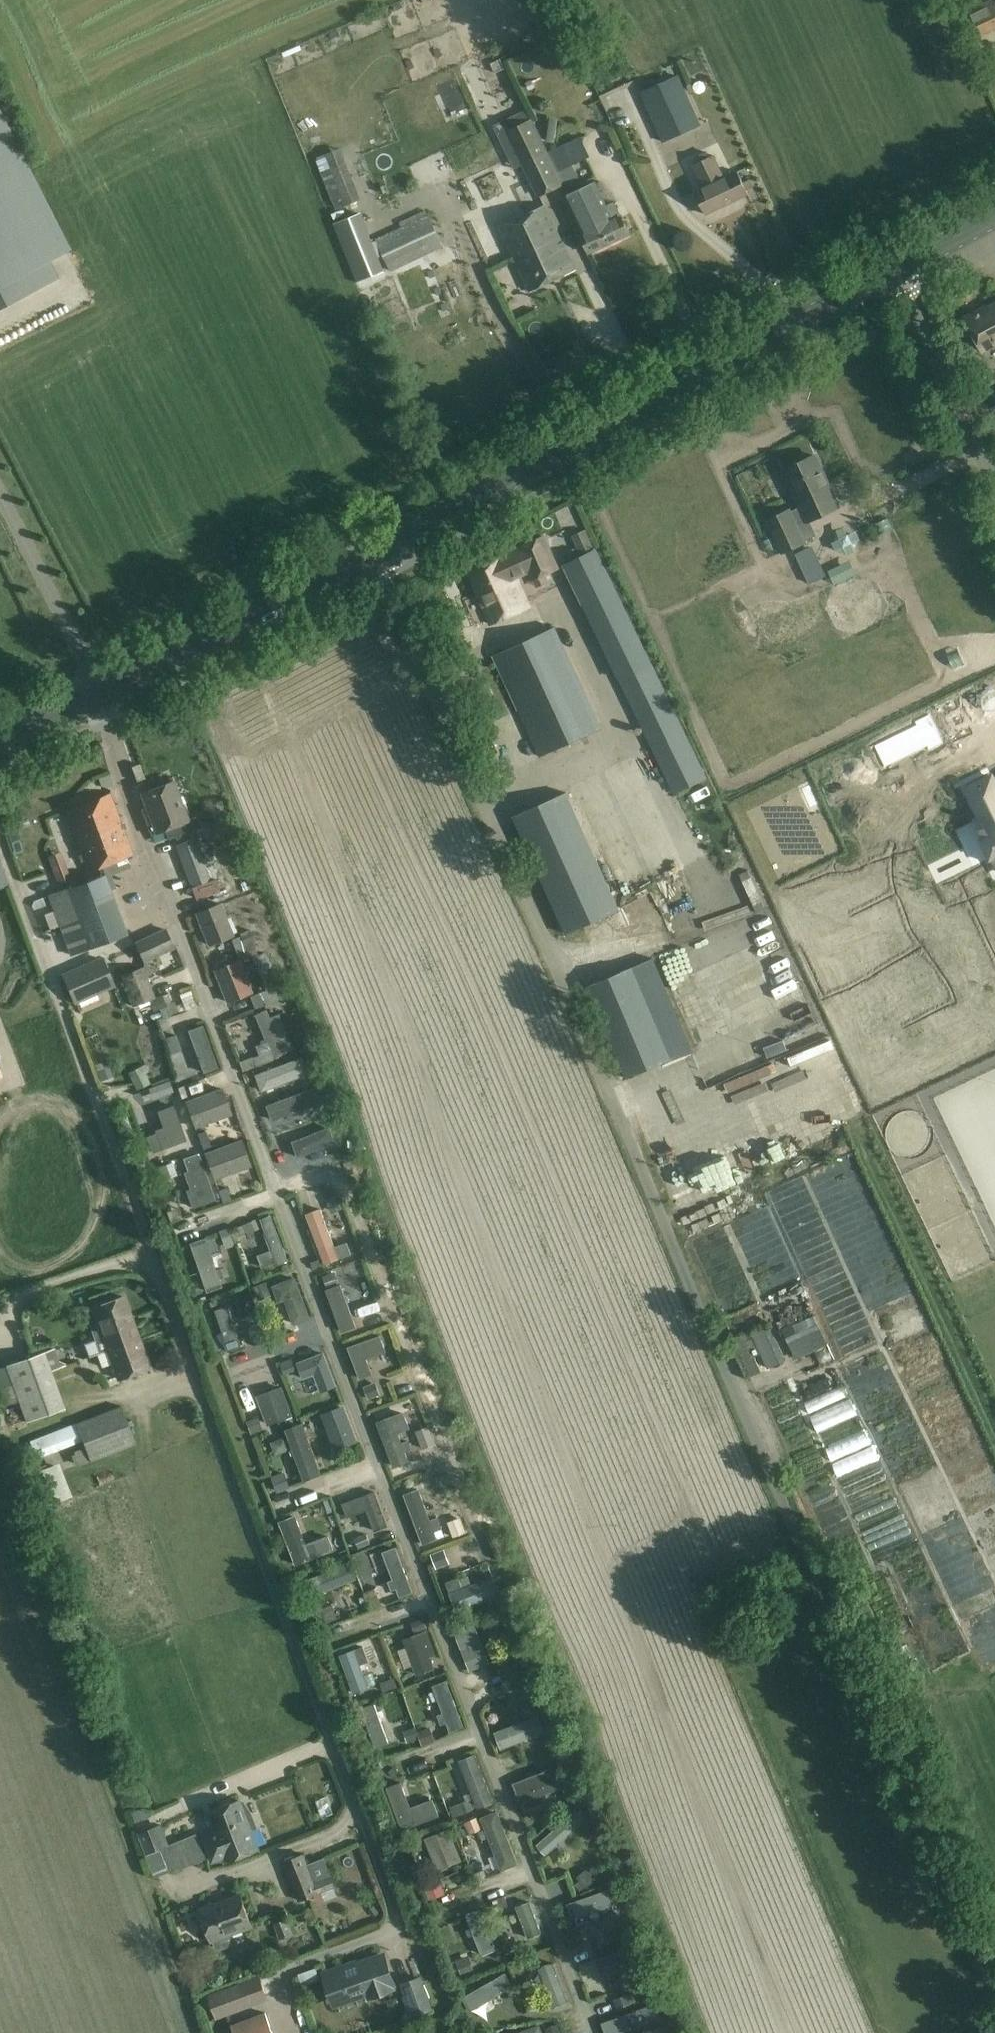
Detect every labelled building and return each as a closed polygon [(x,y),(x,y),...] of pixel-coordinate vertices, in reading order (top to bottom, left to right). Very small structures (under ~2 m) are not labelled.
[(968,13),(979,37),(994,29),(994,1),(968,13)] [(571,51),(572,40),(561,38),(560,49),(571,51)] [(611,64),(634,58),(632,48),(608,55),(611,64)] [(702,124),(679,74),(640,92),(663,142),(702,124)] [(547,152),(532,119),(509,130),(524,162),(547,152)] [(58,278),(49,259),(65,251),(0,122),(0,308),(58,278)] [(336,135),(321,140),(326,155),(340,150),(336,135)] [(581,137),(550,152),(559,171),(573,165),(590,157),(581,137)] [(312,158),(324,156),(321,141),(309,143),(312,158)] [(547,152),(524,162),(539,194),(562,184),(547,152)] [(726,179),(715,157),(713,154),(709,156),(708,153),(697,158),(698,162),(693,164),(705,189),(696,193),(707,216),(750,196),(739,173),(726,179)] [(361,199),(346,160),(321,170),(336,209),(361,199)] [(606,206),(596,184),(567,198),(584,236),(581,237),(590,255),(630,236),(614,201),(606,206)] [(516,261),(561,240),(546,208),(502,229),(516,261)] [(391,271),(444,246),(428,214),(425,209),(405,219),(407,223),(376,239),(391,271)] [(360,212),(334,222),(359,281),(385,271),(360,212)] [(516,261),(531,292),(576,271),(566,248),(565,249),(561,240),(516,261)] [(964,318),(981,350),(994,342),(994,301),(964,318)] [(591,359),(575,366),(580,376),(596,369),(591,359)] [(766,519),(781,552),(803,542),(794,523),(805,518),(807,521),(838,507),(815,455),(783,470),(800,507),(789,512),(788,509),(766,519)] [(594,548),(586,529),(572,535),(580,554),(594,548)] [(507,554),(516,578),(529,572),(530,573),(537,587),(549,581),(546,575),(562,568),(546,533),(518,546),(520,549),(507,554)] [(706,777),(686,735),(596,548),(563,564),(618,681),(652,750),(674,793),(706,777)] [(516,578),(507,554),(506,552),(466,569),(489,624),(529,607),(516,578)] [(872,599),(798,632),(809,656),(883,623),(872,599)] [(593,734),(594,732),(575,691),(577,690),(549,628),(511,645),(512,646),(492,655),(539,758),(593,734)] [(941,743),(927,714),(913,721),(915,725),(873,744),(882,764),(882,766),(925,746),(927,750),(941,743)] [(966,788),(980,817),(977,819),(985,837),(982,839),(990,857),(994,855),(994,857),(994,783),(991,776),(966,788)] [(141,810),(145,820),(182,806),(172,781),(140,793),(146,808),(141,810)] [(565,934),(619,910),(566,792),(512,817),(565,934)] [(109,794),(82,804),(64,811),(87,871),(132,854),(109,794)] [(187,820),(182,806),(145,820),(150,835),(164,830),(168,840),(200,828),(196,816),(187,820)] [(21,813),(30,857),(49,854),(40,810),(21,813)] [(224,817),(211,826),(220,838),(232,829),(224,817)] [(197,838),(178,845),(193,886),(212,880),(197,838)] [(70,878),(60,850),(47,855),(57,882),(70,878)] [(8,884),(0,863),(0,888),(8,884)] [(128,933),(122,919),(104,873),(66,888),(78,918),(89,948),(128,933)] [(59,925),(78,918),(66,888),(48,895),(59,925)] [(691,957),(761,922),(747,894),(731,902),(731,900),(676,927),(691,957)] [(197,912),(209,944),(233,935),(222,903),(197,912)] [(635,907),(642,929),(653,926),(645,903),(635,907)] [(89,948),(78,918),(59,925),(71,955),(89,948)] [(144,962),(174,948),(164,927),(134,941),(144,962)] [(249,928),(240,932),(245,945),(254,941),(249,928)] [(240,936),(232,939),(237,951),(245,948),(240,936)] [(253,942),(245,945),(250,957),(258,954),(253,942)] [(63,974),(73,995),(76,1003),(115,985),(102,957),(63,974)] [(692,1050),(653,957),(587,985),(627,1078),(692,1050)] [(214,970),(226,1002),(251,993),(239,961),(214,970)] [(136,1003),(154,996),(143,967),(123,974),(136,1003)] [(258,992),(250,996),(255,1008),(263,1004),(258,992)] [(259,1055),(253,1057),(256,1065),(284,1053),(266,1010),(255,1014),(266,1042),(255,1047),(259,1055)] [(181,1049),(176,1034),(165,1037),(170,1053),(181,1049)] [(301,1059),(255,1077),(260,1092),(307,1075),(301,1059)] [(146,1064),(128,1072),(137,1090),(151,1083),(146,1072),(149,1071),(146,1064)] [(187,1102),(196,1126),(231,1113),(222,1089),(187,1102)] [(156,1131),(157,1134),(148,1137),(154,1154),(188,1141),(175,1105),(158,1111),(164,1128),(156,1131)] [(705,1117),(714,1141),(733,1134),(724,1110),(705,1117)] [(206,1154),(215,1178),(250,1165),(241,1140),(206,1154)] [(214,1199),(198,1153),(183,1158),(188,1171),(184,1172),(190,1188),(186,1190),(192,1206),(214,1199)] [(300,1200),(313,1241),(329,1236),(317,1194),(300,1200)] [(249,1206),(227,1215),(236,1238),(259,1229),(249,1206)] [(198,1225),(182,1231),(198,1272),(213,1266),(198,1225)] [(296,1279),(273,1287),(279,1304),(285,1301),(295,1326),(312,1320),(296,1279)] [(267,1281),(253,1286),(257,1296),(271,1291),(267,1281)] [(405,1310),(399,1294),(354,1311),(360,1327),(405,1310)] [(123,1297),(85,1310),(95,1338),(96,1339),(100,1351),(137,1337),(123,1297)] [(229,1306),(215,1311),(230,1353),(244,1348),(229,1306)] [(815,1315),(794,1325),(793,1323),(782,1328),(797,1359),(829,1344),(815,1315)] [(750,1329),(768,1369),(786,1361),(768,1321),(750,1329)] [(417,1340),(411,1324),(365,1341),(372,1357),(417,1340)] [(100,1351),(97,1351),(102,1365),(113,1361),(119,1378),(148,1367),(137,1337),(100,1351)] [(328,1374),(322,1346),(306,1350),(305,1344),(290,1347),(298,1381),(328,1374)] [(6,1364),(13,1383),(51,1369),(44,1350),(6,1364)] [(423,1360),(379,1376),(385,1392),(429,1376),(423,1360)] [(51,1369),(13,1383),(26,1421),(65,1407),(51,1369)] [(259,1412),(286,1406),(280,1374),(253,1379),(259,1412)] [(434,1390),(390,1405),(396,1422),(439,1406),(434,1390)] [(329,1436),(352,1427),(338,1393),(316,1401),(329,1436)] [(9,1418),(0,1396),(0,1422),(9,1418)] [(245,1419),(259,1415),(255,1402),(241,1406),(245,1419)] [(136,1442),(121,1404),(75,1422),(82,1440),(90,1460),(136,1442)] [(424,1414),(412,1417),(417,1436),(429,1433),(424,1414)] [(304,1420),(286,1427),(304,1477),(322,1471),(304,1420)] [(36,1457),(82,1440),(75,1422),(30,1440),(36,1457)] [(412,1463),(416,1472),(438,1463),(434,1453),(412,1463)] [(285,1472),(272,1477),(278,1493),(291,1488),(285,1472)] [(413,1475),(401,1478),(416,1531),(435,1526),(429,1503),(421,1505),(413,1475)] [(336,1490),(343,1509),(354,1505),(360,1521),(382,1513),(369,1478),(336,1490)] [(68,1486),(43,1496),(47,1506),(72,1496),(68,1486)] [(296,1512),(278,1519),(295,1563),(313,1557),(335,1548),(328,1532),(306,1540),(296,1512)] [(462,1517),(448,1522),(454,1538),(468,1533),(462,1517)] [(375,1539),(392,1588),(407,1582),(390,1533),(375,1539)] [(373,1591),(370,1577),(354,1581),(348,1557),(329,1562),(335,1583),(331,1584),(336,1601),(373,1591)] [(490,1563),(445,1578),(451,1597),(496,1581),(490,1563)] [(337,1618),(332,1604),(317,1610),(322,1624),(337,1618)] [(473,1618),(453,1623),(461,1657),(481,1652),(473,1618)] [(417,1619),(397,1627),(412,1663),(432,1655),(417,1619)] [(364,1643),(340,1652),(354,1691),(369,1685),(360,1662),(369,1659),(364,1643)] [(367,1733),(381,1728),(370,1691),(356,1695),(367,1733)] [(534,1700),(490,1720),(498,1737),(542,1717),(534,1700)] [(472,1795),(487,1789),(467,1740),(452,1746),(472,1795)] [(510,1783),(536,1776),(532,1761),(506,1768),(510,1783)] [(402,1779),(387,1785),(403,1826),(439,1813),(432,1797),(411,1805),(402,1779)] [(460,1814),(473,1809),(469,1799),(456,1804),(460,1814)] [(240,1800),(210,1812),(218,1831),(203,1836),(213,1861),(223,1857),(225,1862),(259,1848),(248,1820),(253,1818),(249,1810),(244,1802),(241,1803),(240,1800)] [(531,1825),(541,1841),(583,1816),(573,1800),(531,1825)] [(136,1808),(131,1811),(136,1821),(153,1813),(142,1809),(139,1807),(136,1808)] [(498,1809),(481,1815),(501,1867),(518,1861),(498,1809)] [(421,1824),(434,1857),(455,1849),(442,1816),(421,1824)] [(161,1823),(138,1832),(146,1853),(169,1844),(161,1823)] [(197,1834),(186,1839),(196,1861),(207,1857),(197,1834)] [(180,1866),(170,1844),(160,1848),(160,1850),(169,1871),(180,1866)] [(319,1892),(308,1863),(304,1853),(284,1861),(300,1900),(319,1892)] [(324,1856),(308,1863),(319,1892),(336,1885),(324,1856)] [(596,1876),(590,1868),(579,1878),(580,1878),(575,1882),(580,1889),(585,1885),(596,1876)] [(483,1887),(489,1910),(509,1905),(502,1882),(483,1887)] [(519,1925),(533,1922),(524,1888),(510,1892),(519,1925)] [(231,1941),(229,1935),(253,1926),(241,1894),(201,1909),(212,1941),(214,1940),(216,1946),(221,1949),(228,1946),(231,1941)] [(460,1901),(475,1943),(492,1937),(476,1895),(460,1901)] [(294,1934),(289,1918),(275,1923),(280,1939),(294,1934)] [(567,1950),(586,1943),(580,1928),(562,1934),(567,1950)] [(625,1934),(589,1945),(595,1965),(608,1961),(610,1968),(633,1961),(625,1934)] [(523,1957),(529,1982),(538,1980),(542,1998),(561,1994),(552,1951),(523,1957)] [(381,1956),(327,1975),(335,1997),(367,1986),(369,1993),(392,1985),(381,1956)] [(471,1970),(465,1956),(456,1960),(461,1974),(471,1970)] [(432,2008),(421,1978),(406,1983),(417,2013),(432,2008)] [(240,1987),(231,1991),(235,2002),(244,1999),(240,1987)] [(264,1991),(244,1999),(248,2008),(267,2001),(264,1991)] [(632,2002),(628,1993),(614,1999),(617,2008),(632,2002)] [(232,2025),(235,2032),(273,2032),(266,2013),(232,2025)] [(505,2032),(542,2032),(538,2021),(505,2032)]
